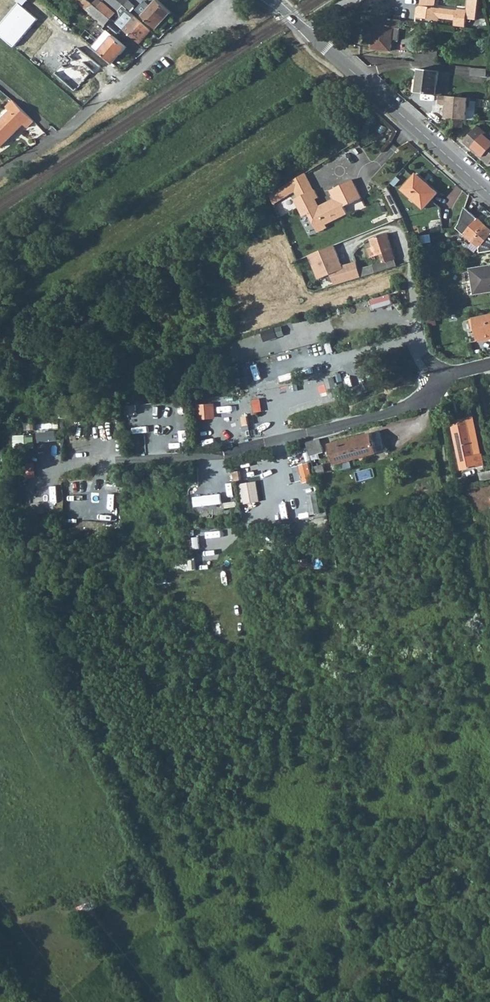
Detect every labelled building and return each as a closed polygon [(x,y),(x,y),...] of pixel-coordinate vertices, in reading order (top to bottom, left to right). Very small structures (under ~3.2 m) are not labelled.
[(12,47),(36,19),(21,6),(27,0),(15,0),(14,1),(17,3),(0,22),(0,37),(12,47)] [(108,18),(96,8),(90,3),(87,0),(74,0),(103,25),(108,18)] [(104,0),(96,8),(108,18),(116,11),(104,0)] [(122,7),(115,0),(103,0),(104,0),(116,11),(117,12),(122,7)] [(122,7),(129,12),(135,6),(128,0),(115,0),(122,7)] [(172,13),(158,0),(157,0),(152,6),(146,1),(137,11),(156,29),(172,13)] [(416,15),(439,18),(439,17),(454,19),(454,24),(465,26),(466,17),(477,20),(479,0),(467,0),(467,9),(457,8),(457,9),(437,7),(438,0),(420,0),(419,5),(417,7),(416,15)] [(120,18),(115,23),(137,42),(145,33),(126,15),(122,20),(120,18)] [(399,41),(401,20),(374,17),(371,49),(390,51),(392,41),(399,41)] [(107,33),(94,48),(113,63),(126,47),(113,36),(112,37),(107,33)] [(148,34),(145,33),(137,42),(139,44),(148,34)] [(69,59),(54,73),(73,91),(92,71),(94,74),(100,68),(76,48),(68,57),(69,59)] [(416,54),(415,62),(437,64),(438,50),(424,48),(423,55),(416,54)] [(489,76),(489,69),(474,68),(474,75),(489,76)] [(415,69),(413,93),(433,95),(434,79),(435,71),(415,69)] [(470,99),(439,95),(438,105),(444,106),(446,106),(446,108),(444,110),(443,117),(445,119),(466,121),(467,110),(469,108),(470,99)] [(0,120),(0,147),(23,124),(27,128),(34,121),(14,100),(7,107),(10,110),(0,120)] [(486,134),(478,127),(475,130),(483,137),(486,134)] [(486,134),(483,137),(475,130),(464,142),(489,164),(489,163),(489,138),(486,134)] [(315,190),(307,174),(271,197),(275,206),(296,194),(298,199),(294,200),(303,217),(308,215),(313,225),(322,220),(325,226),(347,215),(344,208),(361,199),(352,181),(332,191),(336,199),(320,207),(316,200),(319,198),(315,190)] [(425,184),(416,175),(402,189),(424,208),(438,193),(427,183),(425,184)] [(460,225),(457,229),(471,241),(485,225),(477,218),(465,208),(460,225)] [(485,225),(471,241),(478,248),(479,253),(489,251),(489,230),(485,225)] [(384,263),(396,260),(387,234),(371,239),(373,247),(368,249),(371,256),(381,253),(384,263)] [(363,277),(358,261),(345,264),(336,244),(310,255),(320,279),(332,274),(337,284),(363,277)] [(475,294),(489,292),(489,268),(472,271),(475,294)] [(374,307),(394,305),(393,294),(372,297),(374,307)] [(474,319),(472,322),(473,329),(476,330),(477,330),(480,342),(488,340),(488,337),(489,337),(489,316),(474,319)] [(267,340),(286,333),(283,324),(263,331),(267,340)] [(154,415),(153,404),(142,405),(143,416),(154,415)] [(154,415),(143,416),(144,429),(163,428),(164,433),(181,431),(180,413),(154,415)] [(470,417),(468,418),(468,421),(475,452),(477,451),(470,417)] [(452,425),(459,458),(475,455),(475,452),(468,421),(452,424),(452,425)] [(38,444),(62,442),(59,422),(37,424),(38,444)] [(330,445),(332,453),(375,442),(373,434),(330,445)] [(323,452),(319,438),(307,442),(311,455),(323,452)] [(378,453),(375,442),(332,453),(336,467),(340,466),(341,469),(345,468),(343,462),(378,453)] [(477,451),(475,452),(475,455),(459,458),(460,462),(480,458),(479,451),(477,451)] [(326,473),(324,461),(313,464),(316,475),(326,473)] [(224,496),(208,496),(207,506),(223,507),(224,496)] [(266,505),(269,522),(285,519),(282,502),(266,505)]
